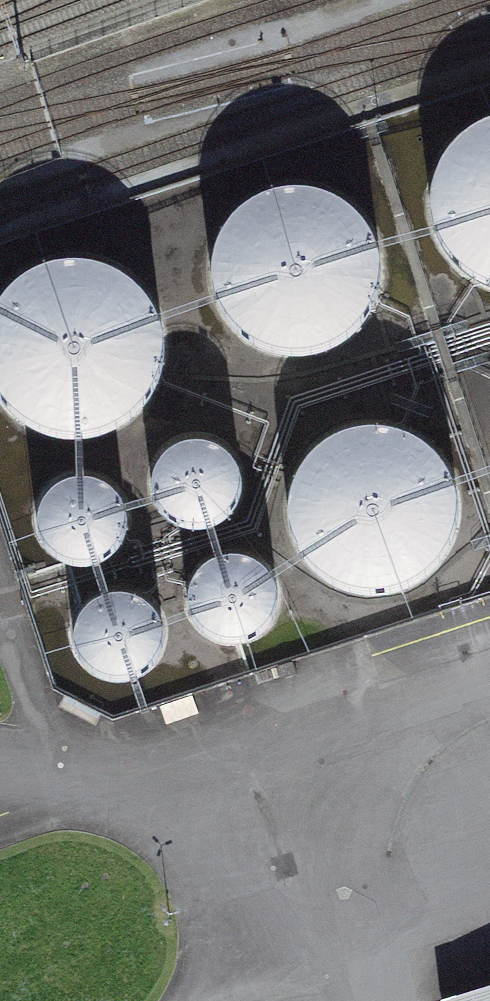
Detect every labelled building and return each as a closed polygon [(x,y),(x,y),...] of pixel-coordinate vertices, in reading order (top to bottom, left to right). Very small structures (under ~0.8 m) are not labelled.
[(488,285),(489,285),(489,123),(469,129),(435,181),(442,243),(488,285)] [(219,307),(264,349),(326,353),(376,316),(390,255),(362,200),(305,175),(246,193),(211,245),(219,307)] [(39,429),(101,433),(151,395),(165,335),(137,280),(80,255),(21,273),(0,304),(0,392),(39,429)] [(299,545),(344,588),(406,591),(456,554),(470,494),(442,438),(385,414),(326,432),(291,484),(299,545)] [(173,449),(161,473),(165,500),(184,519),(211,523),(235,511),(247,487),(243,461),(224,442),(197,437),(173,449)] [(55,488),(43,512),(47,539),(66,558),(93,562),(117,550),(129,526),(125,499),(106,480),(79,476),(55,488)] [(210,566),(198,590),(202,617),(221,636),(248,640),(272,628),(284,604),(280,577),(261,558),(234,554),(210,566)] [(90,601),(77,625),(81,652),(101,671),(127,675),(151,663),(163,639),(159,612),(140,593),(114,589),(90,601)] [(452,1000),(489,1000),(489,989),(452,1000)]
